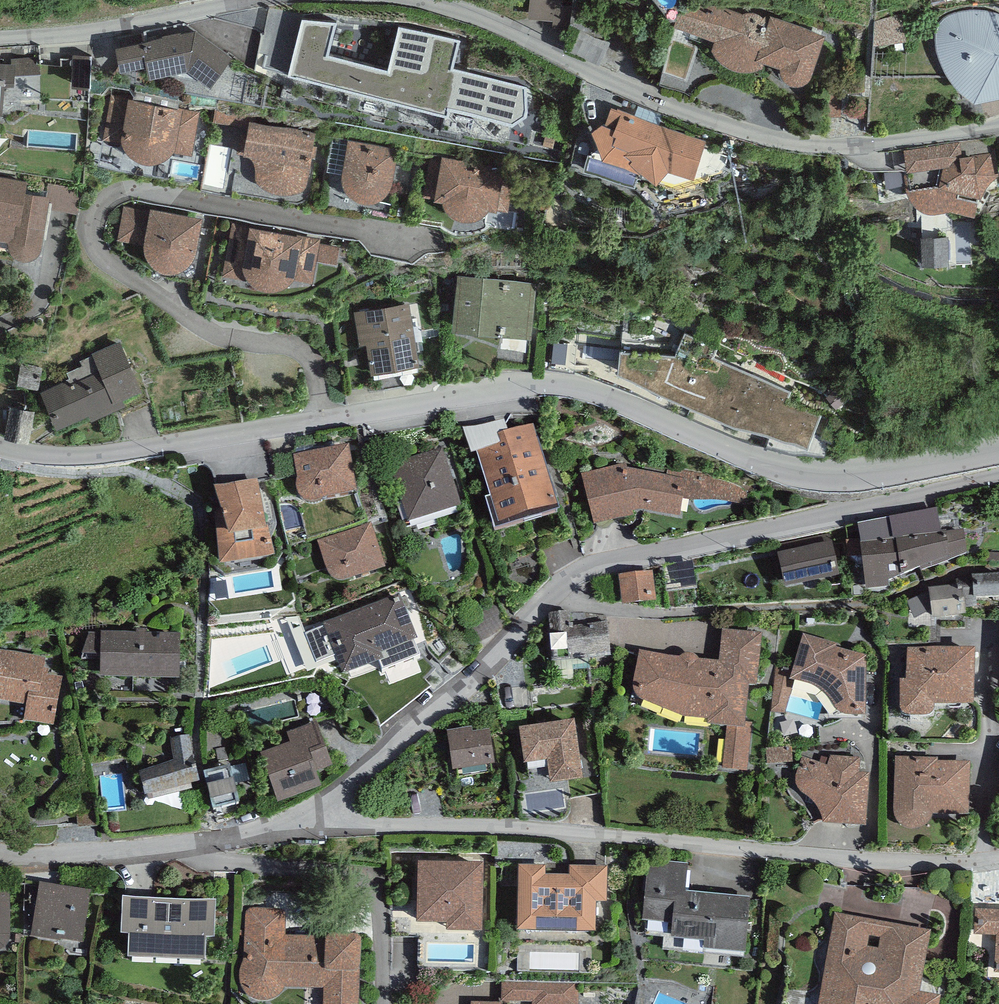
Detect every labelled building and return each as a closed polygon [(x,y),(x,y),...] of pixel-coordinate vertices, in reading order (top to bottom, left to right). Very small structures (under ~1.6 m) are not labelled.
[(531,15),(560,17),(561,0),(532,0),(531,15)] [(678,12),(673,26),(714,40),(712,45),(714,50),(717,55),(721,60),(725,63),(732,67),(740,69),(748,70),(755,68),(760,66),(763,66),(765,62),(780,67),(781,71),(783,76),(786,80),(790,83),(795,84),(799,83),(803,83),(807,80),(810,78),(824,33),(770,15),(770,17),(758,13),(752,11),(746,12),(743,13),(720,5),(692,6),(686,7),(681,9),(678,12)] [(994,12),(985,11),(977,10),(969,10),(963,11),(958,13),(951,15),(947,17),(942,20),(939,24),(937,28),(935,33),(935,39),(935,44),(937,49),(938,56),(940,63),(944,71),(948,76),(954,82),(957,87),(962,92),(966,95),(970,98),(974,101),(998,96),(998,13),(994,12)] [(388,64),(314,47),(308,70),(305,83),(409,109),(410,105),(441,113),(442,110),(450,78),(452,78),(454,70),(462,38),(398,22),(388,64)] [(163,37),(115,47),(119,70),(146,65),(149,78),(187,70),(210,87),(232,58),(195,31),(181,34),(180,31),(162,35),(163,37)] [(316,39),(292,33),(290,40),(281,38),(275,62),(308,70),(314,47),(316,39)] [(608,45),(580,33),(573,52),(600,63),(608,45)] [(91,55),(73,54),(72,86),(90,87),(91,55)] [(11,57),(12,62),(16,62),(15,75),(40,73),(41,64),(34,64),(34,57),(11,57)] [(16,62),(12,62),(0,61),(0,113),(2,113),(4,83),(14,84),(15,75),(16,62)] [(71,64),(41,64),(40,73),(40,98),(71,99),(71,64)] [(528,88),(454,70),(452,78),(450,78),(442,110),(511,127),(530,112),(528,88)] [(199,111),(111,95),(102,140),(121,142),(123,145),(125,149),(128,154),(134,159),(139,161),(146,163),(153,163),(161,161),(166,158),(170,155),(173,152),(192,155),(199,111)] [(244,103),(218,98),(213,121),(239,126),(244,103)] [(706,141),(611,107),(604,126),(601,124),(591,132),(602,158),(642,172),(655,181),(667,169),(693,178),(706,141)] [(315,132),(249,120),(245,144),(239,143),(237,153),(244,154),(247,156),(250,158),(252,161),(254,165),(255,170),(255,176),(257,181),(261,185),(267,189),(275,192),(282,194),(291,194),(301,193),(305,191),(307,188),(308,184),(312,156),(315,156),(317,146),(312,145),(315,132)] [(342,173),(348,140),(332,137),(326,170),(342,173)] [(397,148),(348,140),(342,173),(341,181),(343,185),(346,190),(351,196),(356,199),(361,202),(367,202),(375,202),(380,198),(386,195),(390,190),(392,184),(397,148)] [(960,141),(903,150),(911,191),(905,191),(908,195),(910,199),(914,204),(920,208),(925,210),(932,210),(939,210),(944,209),(947,208),(975,213),(978,197),(982,197),(983,191),(987,185),(990,181),(995,177),(998,174),(995,148),(992,148),(992,151),(962,156),(960,141)] [(441,159),(430,157),(423,197),(434,198),(433,199),(442,201),(443,204),(444,207),(446,210),(449,213),(451,215),(456,219),(460,220),(465,221),(470,220),(474,220),(477,219),(480,217),(484,215),(487,212),(488,209),(496,211),(497,210),(509,212),(515,170),(442,156),(441,159)] [(0,175),(0,240),(7,241),(7,245),(10,251),(13,256),(17,259),(21,261),(27,260),(33,259),(37,256),(40,251),(41,244),(49,201),(50,195),(47,194),(26,191),(27,179),(0,175)] [(49,183),(47,194),(50,195),(49,201),(53,202),(51,210),(78,214),(82,188),(49,183)] [(202,216),(150,206),(149,211),(124,206),(117,240),(144,244),(144,247),(146,255),(151,264),(155,266),(163,270),(171,271),(178,269),(184,266),(189,262),(193,258),(195,253),(197,247),(202,216)] [(232,222),(222,276),(250,281),(253,284),(258,287),(264,289),(272,290),(276,290),(282,288),(286,286),(290,283),(293,279),(312,283),(316,260),(320,242),(321,238),(232,222)] [(948,235),(921,236),(922,264),(948,264),(948,235)] [(340,246),(320,242),(316,260),(337,264),(340,246)] [(537,281),(457,274),(451,329),(532,337),(537,281)] [(408,301),(354,310),(359,344),(365,343),(370,372),(419,364),(408,301)] [(717,347),(684,332),(676,355),(622,348),(615,368),(741,425),(808,444),(820,416),(786,400),(791,391),(713,356),(717,347)] [(120,340),(92,352),(93,354),(80,360),(82,365),(66,371),(69,378),(40,391),(56,429),(89,415),(91,420),(126,405),(123,398),(141,390),(120,340)] [(39,370),(23,366),(19,382),(36,386),(39,370)] [(31,411),(12,408),(6,436),(25,440),(31,411)] [(494,534),(559,515),(533,428),(508,436),(503,424),(462,430),(472,461),(478,459),(491,502),(485,504),(494,534)] [(348,448),(293,457),(297,480),(297,484),(297,488),(297,494),(298,498),(301,502),(303,504),(308,506),(310,506),(312,506),(315,505),(318,505),(320,504),(322,503),(324,502),(357,495),(348,448)] [(389,468),(408,525),(461,508),(442,451),(389,468)] [(626,465),(582,476),(592,529),(634,517),(633,513),(640,511),(679,518),(688,480),(626,469),(626,465)] [(257,481),(213,489),(219,515),(214,516),(221,568),(274,559),(269,530),(266,531),(257,481)] [(937,509),(889,519),(892,541),(896,541),(901,580),(949,562),(950,564),(968,556),(964,531),(942,533),(937,509)] [(892,541),(889,519),(845,529),(848,561),(863,574),(865,594),(890,592),(889,585),(901,580),(896,541),(892,541)] [(371,525),(316,542),(328,575),(329,578),(332,580),(334,582),(337,584),(341,585),(344,584),(385,571),(371,525)] [(830,531),(774,543),(784,590),(840,578),(830,531)] [(652,573),(618,577),(622,608),(655,604),(652,573)] [(972,578),(973,588),(964,588),(965,610),(976,609),(976,600),(998,599),(998,576),(972,578)] [(928,595),(907,603),(915,620),(931,613),(932,621),(966,618),(965,610),(964,588),(929,592),(928,595)] [(399,596),(322,626),(343,679),(383,664),(380,657),(417,643),(399,596)] [(552,664),(611,658),(606,616),(569,612),(547,615),(552,664)] [(640,653),(633,693),(637,701),(683,721),(708,724),(707,729),(726,731),(723,771),(747,774),(752,724),(746,724),(750,688),(757,689),(762,636),(722,631),(719,662),(699,661),(698,659),(695,657),(692,655),(688,655),(685,656),(682,657),(680,659),(640,653)] [(181,637),(101,634),(101,636),(89,635),(81,658),(100,658),(101,681),(180,682),(181,637)] [(837,646),(803,636),(793,671),(790,682),(795,683),(809,688),(813,689),(817,692),(820,693),(825,698),(832,706),(835,711),(837,714),(839,716),(842,717),(846,718),(848,719),(866,719),(867,658),(836,649),(837,646)] [(976,651),(907,650),(905,683),(899,684),(902,710),(902,715),(903,717),(908,719),(926,719),(930,718),(934,716),(935,713),(934,709),(974,708),(976,651)] [(0,651),(0,701),(26,705),(23,724),(53,729),(62,679),(49,677),(50,671),(44,670),(46,658),(0,651)] [(793,671),(776,665),(770,713),(785,715),(795,683),(790,682),(793,671)] [(316,724),(287,734),(291,745),(260,756),(278,806),(321,791),(316,775),(332,769),(316,724)] [(549,772),(551,786),(583,782),(575,724),(519,731),(524,767),(528,766),(530,774),(549,772)] [(471,730),(447,733),(453,773),(495,767),(489,732),(472,734),(471,730)] [(190,736),(170,740),(173,761),(138,773),(145,799),(147,798),(148,804),(192,792),(190,787),(200,785),(193,759),(190,736)] [(792,747),(767,748),(768,765),(793,763),(792,747)] [(860,759),(831,758),(827,766),(802,759),(797,774),(796,776),(796,782),(796,786),(797,789),(801,793),(805,797),(809,800),(814,805),(818,811),(820,816),(822,821),(823,827),(866,830),(869,774),(860,773),(860,759)] [(939,759),(895,758),(894,811),(894,815),(895,819),(897,822),(900,825),(903,828),(907,830),(911,831),(916,831),(920,831),(924,829),(927,826),(930,823),(931,819),(932,816),(969,817),(970,764),(939,762),(939,759)] [(245,763),(203,774),(213,813),(239,807),(234,785),(249,781),(245,763)] [(689,864),(649,860),(643,923),(673,926),(672,942),(704,944),(703,953),(746,957),(752,899),(687,893),(689,864)] [(483,867),(418,866),(417,926),(447,927),(447,935),(482,935),(483,867)] [(545,868),(518,868),(517,934),(596,936),(597,906),(607,906),(608,869),(569,868),(569,878),(545,877),(545,868)] [(91,892),(40,884),(31,940),(81,949),(91,892)] [(0,894),(0,956),(4,954),(7,949),(9,944),(9,937),(8,894),(0,894)] [(216,904),(122,900),(121,938),(129,938),(128,963),(205,966),(206,942),(214,942),(216,904)] [(246,915),(244,962),(241,970),(240,974),(239,978),(240,983),(241,986),(242,989),(244,993),(247,996),(251,999),(256,1001),(260,1003),(265,1003),(270,1002),(275,1000),(279,997),(283,993),(285,989),(324,991),(324,1003),(358,1003),(360,939),(285,936),(285,916),(283,912),(279,911),(250,910),(246,915)] [(975,911),(974,937),(995,938),(994,974),(998,974),(998,912),(975,911)] [(835,916),(819,1003),(940,1003),(940,1001),(920,997),(931,933),(835,916)] [(501,1003),(532,1003),(579,1003),(579,983),(502,982),(501,1003)]
